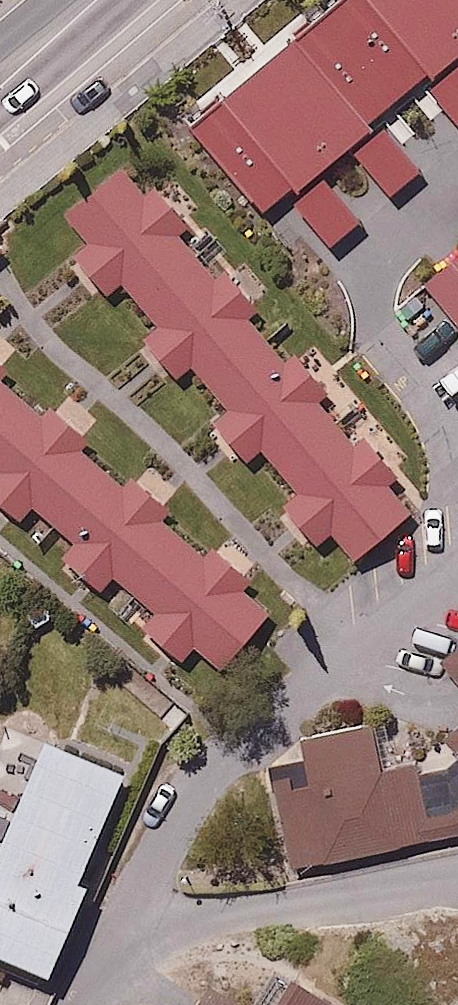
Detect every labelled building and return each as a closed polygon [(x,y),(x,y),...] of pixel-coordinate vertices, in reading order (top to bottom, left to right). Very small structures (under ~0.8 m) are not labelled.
[(457,48),(457,0),(418,0),(457,48)] [(423,182),(457,153),(457,152),(385,65),(296,140),(286,129),(243,165),(326,264),(400,201),(415,218),(438,199),(423,182)] [(413,501),(400,485),(413,474),(370,424),(357,436),(322,395),(335,383),(299,341),(286,352),(254,315),(267,304),(227,257),(214,269),(183,233),(197,222),(162,182),(149,194),(126,166),(69,215),(92,241),(73,257),(108,298),(127,282),(162,323),(144,339),(179,380),(197,364),(229,401),(211,417),(245,457),(264,441),(300,484),(282,500),(319,542),(337,527),(356,549),(413,501)] [(457,321),(457,245),(420,276),(457,321)] [(162,603),(143,626),(181,659),(201,635),(228,659),(270,608),(243,585),(259,568),(222,537),(207,555),(161,515),(176,498),(137,464),(122,482),(83,449),(98,431),(60,398),(45,416),(4,382),(16,368),(0,354),(0,465),(2,466),(0,469),(0,496),(25,518),(41,499),(77,530),(61,549),(103,584),(118,566),(162,603)] [(443,650),(457,669),(457,638),(443,650)] [(445,728),(399,740),(391,710),(270,742),(303,866),(457,825),(457,722),(445,728)] [(0,817),(0,946),(59,972),(102,877),(81,868),(127,763),(41,725),(0,817)] [(292,969),(268,1004),(344,1004),(345,1004),(292,969)] [(216,982),(201,1004),(250,1004),(216,982)]
